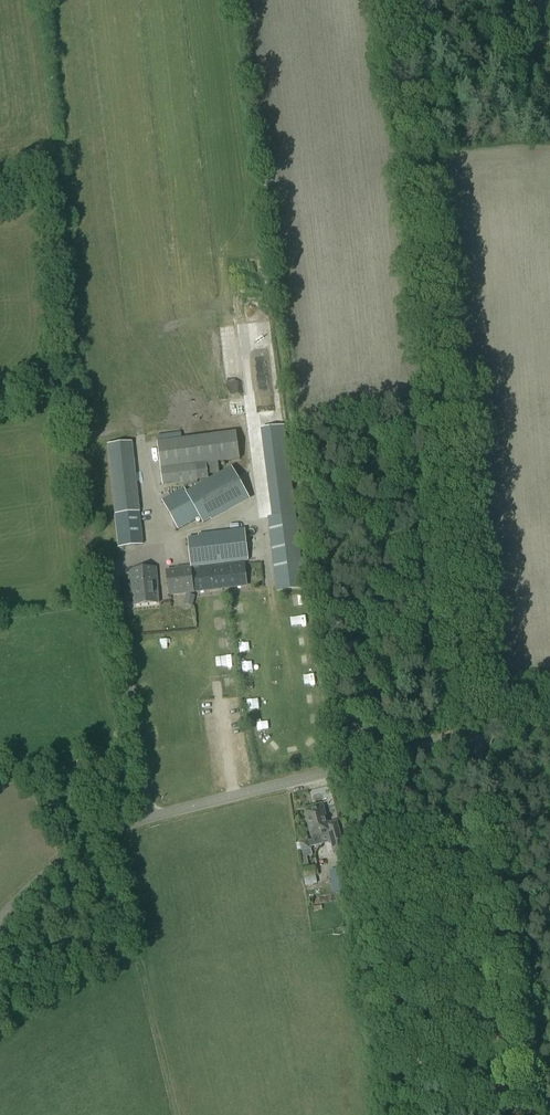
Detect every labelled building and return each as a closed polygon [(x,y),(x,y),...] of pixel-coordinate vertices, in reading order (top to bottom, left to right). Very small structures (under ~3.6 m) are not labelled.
[(163,487),(198,483),(197,481),(208,479),(208,475),(219,473),(218,462),(240,460),(236,433),(157,443),(163,487)] [(131,443),(107,445),(119,555),(123,554),(123,551),(126,551),(125,546),(142,545),(131,443)] [(184,488),(162,500),(178,530),(200,517),(204,524),(248,499),(231,468),(187,493),(184,488)] [(273,518),(269,518),(278,591),(305,588),(296,515),(277,517),(273,518)] [(191,568),(192,568),(249,561),(246,531),(240,531),(187,538),(191,568)] [(246,586),(243,564),(192,570),(192,568),(191,568),(167,571),(171,595),(246,586)] [(134,605),(159,602),(159,596),(156,568),(130,570),(133,596),(134,605)] [(193,606),(195,596),(187,594),(184,604),(193,606)] [(327,824),(323,807),(314,809),(321,834),(331,832),(329,823),(327,824)] [(321,834),(314,809),(306,812),(310,828),(313,840),(308,841),(308,840),(297,843),(299,852),(298,852),(301,865),(308,863),(306,857),(313,855),(311,849),(310,849),(310,848),(322,844),(320,835),(321,834)] [(334,854),(345,851),(339,831),(329,834),(334,854)] [(304,877),(316,875),(314,866),(303,868),(304,877)] [(334,894),(349,891),(345,869),(330,872),(334,894)]
